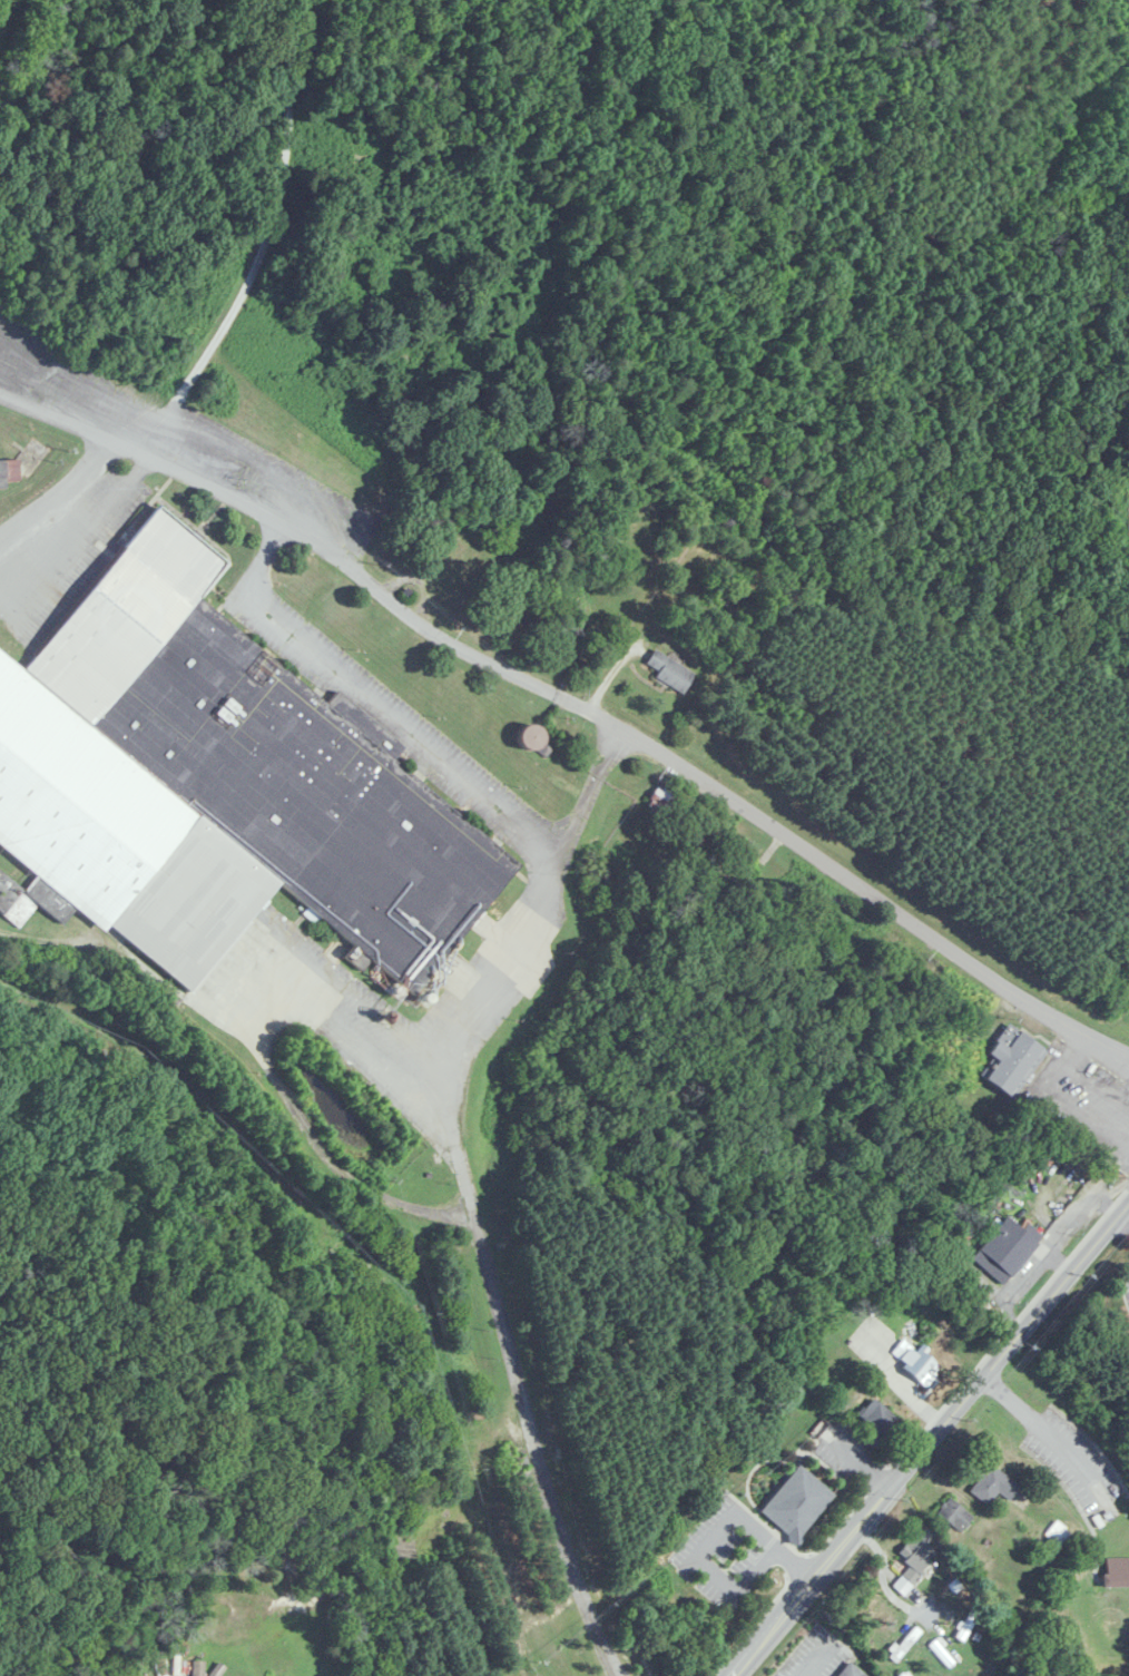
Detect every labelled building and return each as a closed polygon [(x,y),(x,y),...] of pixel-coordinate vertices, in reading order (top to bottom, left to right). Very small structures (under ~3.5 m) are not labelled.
[(7,489),(7,481),(20,481),(20,461),(0,461),(0,489),(7,489)] [(391,765),(406,745),(336,693),(330,701),(196,602),(227,561),(152,505),(28,672),(0,651),(0,844),(38,872),(24,890),(0,872),(0,914),(17,926),(22,927),(38,906),(63,924),(74,909),(101,929),(108,930),(195,994),(274,887),(425,1000),(444,975),(445,961),(519,860),(391,765)] [(695,672),(654,650),(646,663),(659,671),(655,678),(683,694),(695,672)] [(518,727),(522,749),(543,746),(539,724),(518,727)] [(683,800),(662,785),(645,809),(666,824),(683,800)] [(1047,1050),(1011,1097),(984,1077),(998,1060),(989,1053),(1011,1023),(1047,1050)] [(1044,1235),(1011,1275),(979,1248),(1005,1216),(1021,1229),(1029,1222),(1044,1235)] [(922,1345),(914,1350),(907,1340),(894,1348),(916,1383),(938,1370),(922,1345)] [(861,1418),(886,1440),(902,1422),(877,1400),(861,1418)] [(999,1493),(1008,1501),(1019,1488),(991,1464),(969,1490),(988,1505),(999,1493)] [(760,1513),(797,1542),(835,1494),(798,1465),(760,1513)] [(937,1513),(961,1534),(974,1518),(950,1498),(937,1513)] [(1046,1535),(1063,1547),(1073,1533),(1056,1521),(1046,1535)] [(900,1557),(910,1564),(894,1587),(920,1606),(927,1596),(914,1587),(939,1553),(928,1545),(935,1535),(922,1526),(900,1557)] [(1106,1558),(1106,1587),(1128,1587),(1128,1558),(1106,1558)] [(192,1661),(192,1675),(204,1675),(204,1661),(192,1661)] [(872,1668),(846,1675),(874,1675),(872,1668)]
